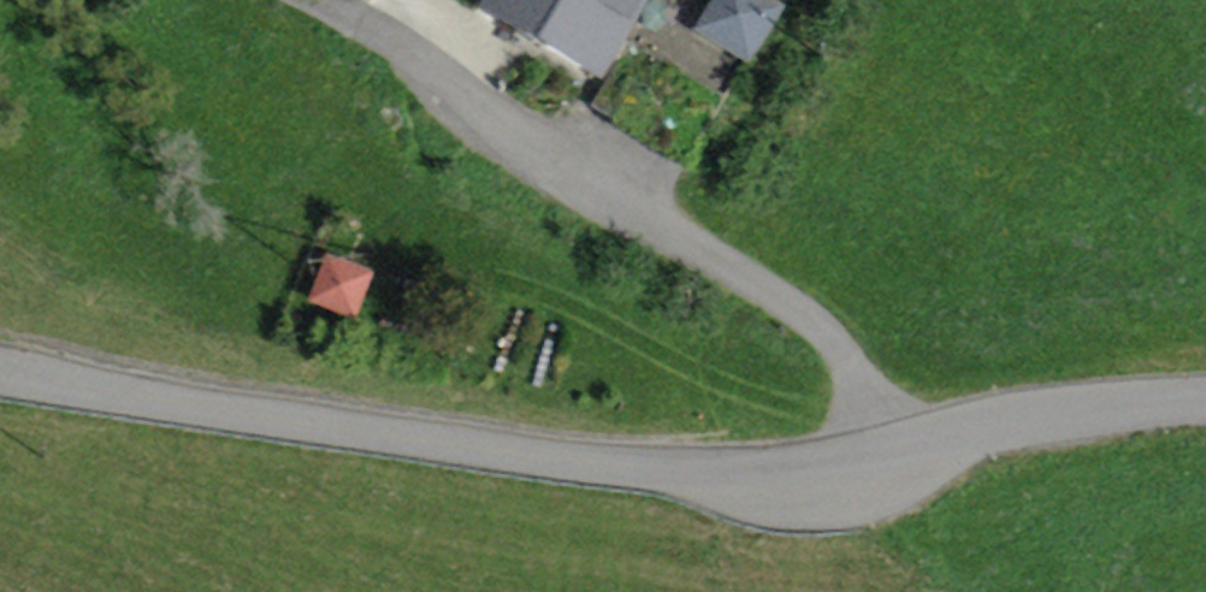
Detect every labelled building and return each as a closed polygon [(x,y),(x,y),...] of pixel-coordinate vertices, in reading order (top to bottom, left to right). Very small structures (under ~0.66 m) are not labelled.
[(479,11),(604,83),(652,0),(485,0),(479,11)] [(777,0),(715,0),(696,31),(752,65),(787,6),(777,0)] [(384,283),(332,266),(317,312),(370,328),(384,283)]
